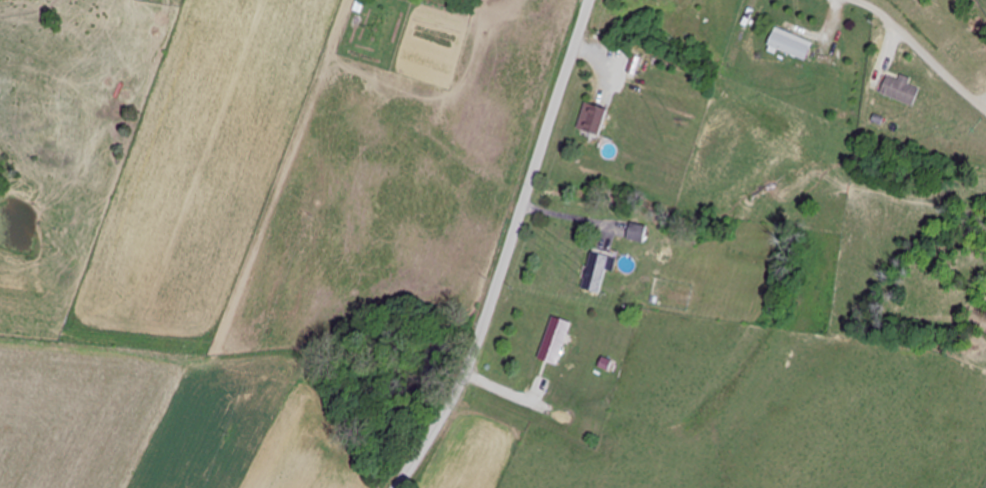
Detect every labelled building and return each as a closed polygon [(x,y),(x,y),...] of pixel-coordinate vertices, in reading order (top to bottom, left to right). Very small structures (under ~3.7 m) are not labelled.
[(816,42),(777,28),(771,47),(809,61),(816,42)] [(889,76),(882,95),(917,107),(923,90),(911,86),(913,80),(904,77),(902,81),(889,76)] [(603,137),(612,111),(588,103),(579,129),(603,137)] [(628,239),(644,243),(648,228),(633,223),(628,239)] [(604,294),(610,256),(592,252),(585,291),(604,294)] [(550,364),(562,366),(572,322),(559,319),(550,364)]
